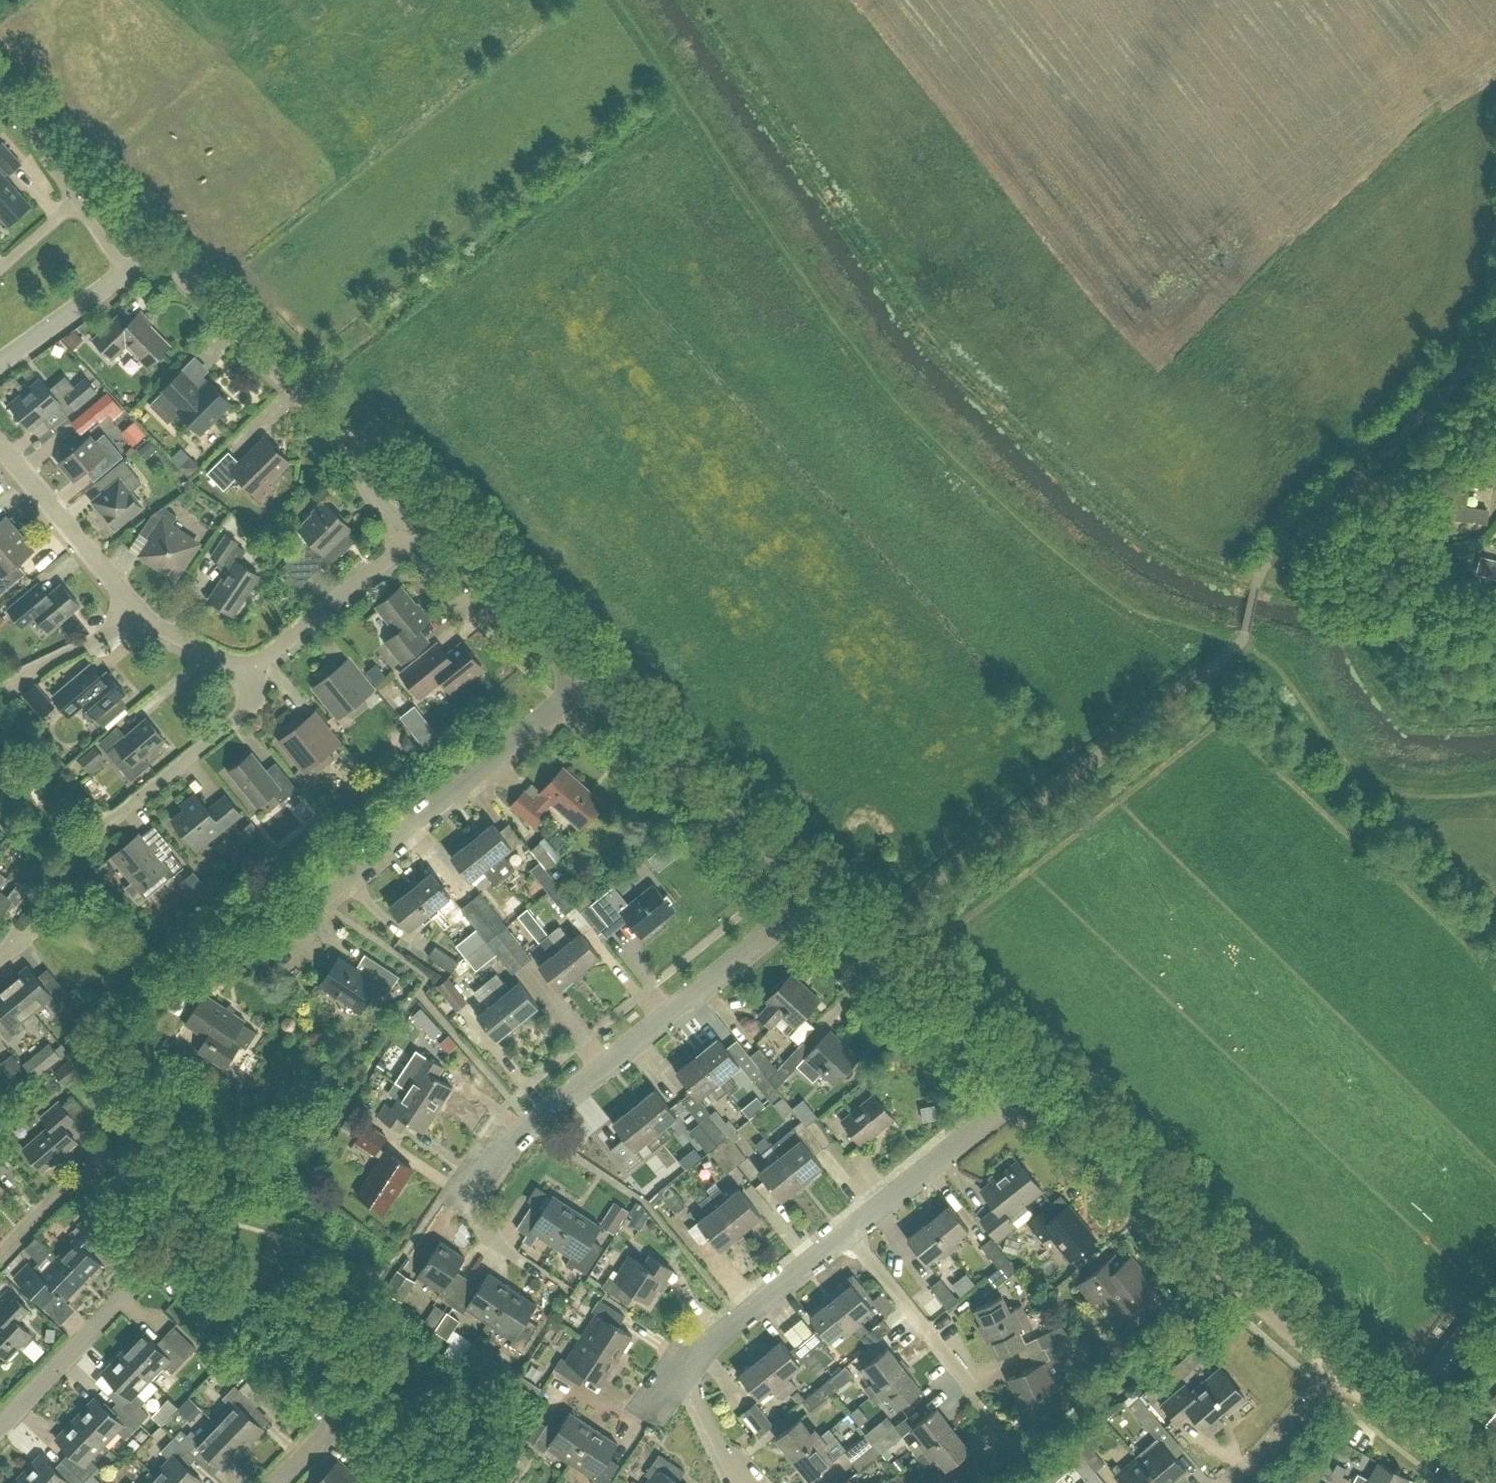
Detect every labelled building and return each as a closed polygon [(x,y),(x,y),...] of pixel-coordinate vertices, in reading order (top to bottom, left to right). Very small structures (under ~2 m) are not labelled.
[(3,142),(0,145),(0,215),(8,225),(31,205),(6,177),(21,162),(3,142)] [(152,323),(141,311),(121,331),(111,321),(94,339),(112,358),(126,344),(148,366),(170,345),(150,325),(152,323)] [(200,388),(182,370),(162,390),(180,408),(178,410),(201,433),(231,403),(209,380),(200,388)] [(98,390),(85,376),(64,394),(77,409),(98,390)] [(61,403),(41,379),(10,405),(30,429),(61,403)] [(118,423),(130,412),(110,391),(77,423),(89,435),(110,414),(118,423)] [(142,420),(127,432),(138,447),(153,435),(142,420)] [(67,455),(59,462),(74,479),(90,466),(97,475),(121,455),(113,446),(104,435),(96,443),(90,436),(82,442),(76,435),(61,448),(67,455)] [(1488,442),(1495,450),(1495,451),(1495,435),(1488,442)] [(274,446),(264,436),(239,461),(229,451),(207,472),(224,489),(238,476),(260,499),(271,488),(267,483),(289,461),(280,452),(280,446),(274,446)] [(141,482),(132,470),(95,500),(115,525),(140,505),(129,492),(141,482)] [(1470,518),(1471,491),(1450,490),(1449,517),(1470,518)] [(303,547),(283,566),(301,584),(321,565),(326,570),(359,537),(350,529),(351,528),(336,512),(337,511),(325,498),(312,511),(313,512),(299,528),(310,539),(303,546),(303,547)] [(176,515),(163,506),(153,514),(141,532),(152,540),(143,553),(175,574),(196,543),(193,542),(195,539),(183,531),(181,534),(169,525),(176,515)] [(20,533),(5,516),(0,520),(0,549),(20,533)] [(20,533),(0,549),(0,594),(25,572),(18,563),(34,550),(20,533)] [(260,575),(239,561),(246,550),(236,544),(238,541),(226,534),(211,556),(223,563),(224,561),(230,565),(209,598),(234,614),(260,575)] [(20,622),(33,611),(49,630),(80,605),(62,583),(49,593),(39,582),(29,590),(8,607),(20,622)] [(420,608),(401,586),(387,597),(390,601),(380,609),(398,631),(386,641),(402,661),(428,641),(418,628),(430,618),(421,607),(420,608)] [(12,621),(0,611),(0,635),(12,621)] [(439,641),(426,652),(400,673),(417,694),(429,684),(431,687),(441,680),(451,691),(464,681),(465,682),(479,671),(469,658),(473,655),(462,642),(448,653),(439,641)] [(345,676),(332,660),(317,673),(325,683),(316,691),(335,714),(344,707),(353,717),(368,704),(363,698),(375,688),(357,666),(345,676)] [(53,696),(65,709),(79,697),(85,704),(97,717),(103,725),(127,705),(120,698),(126,693),(107,671),(102,675),(92,663),(90,664),(77,675),(53,696)] [(36,687),(26,694),(44,717),(53,709),(36,687)] [(341,741),(323,719),(311,729),(298,714),(283,726),(291,736),(282,744),(301,768),(310,760),(318,770),(334,758),(329,751),(341,741)] [(107,751),(126,773),(128,770),(133,776),(148,764),(143,758),(165,739),(146,717),(125,735),(117,726),(99,742),(107,751)] [(423,726),(414,733),(425,745),(433,738),(423,726)] [(106,757),(95,746),(80,760),(90,771),(106,757)] [(266,769),(252,752),(229,770),(257,805),(273,792),(280,802),(297,788),(276,762),(266,769)] [(603,803),(563,767),(533,800),(524,791),(512,804),(534,824),(546,810),(545,809),(552,801),(581,827),(603,803)] [(208,808),(196,792),(181,804),(184,808),(172,818),(193,846),(206,836),(209,840),(241,814),(226,794),(208,808)] [(492,822),(471,839),(503,878),(515,869),(502,853),(512,846),(492,822)] [(133,881),(126,887),(138,902),(172,875),(183,866),(171,850),(155,831),(144,840),(139,833),(112,855),(133,881)] [(495,884),(503,878),(471,839),(451,855),(470,879),(483,869),(495,884)] [(531,869),(548,891),(558,883),(541,861),(531,869)] [(410,888),(429,912),(437,906),(446,916),(458,906),(450,896),(450,895),(431,871),(410,888)] [(576,905),(558,883),(548,891),(566,913),(576,905)] [(12,901),(17,905),(27,892),(16,884),(7,896),(0,890),(0,916),(12,901)] [(612,886),(591,904),(606,923),(620,911),(641,937),(675,910),(653,884),(627,905),(612,886)] [(409,929),(429,912),(410,888),(389,905),(409,929)] [(470,900),(496,933),(506,925),(481,892),(470,900)] [(487,941),(496,933),(470,900),(461,908),(487,941)] [(591,904),(581,913),(597,934),(608,925),(591,904)] [(506,925),(496,933),(523,966),(532,958),(506,925)] [(559,925),(548,934),(578,972),(599,955),(580,931),(570,939),(559,925)] [(523,966),(496,933),(487,941),(513,974),(523,966)] [(578,972),(548,934),(540,940),(551,954),(539,964),(558,988),(578,972)] [(459,961),(435,946),(428,957),(452,971),(459,961)] [(365,973),(341,957),(322,984),(359,1009),(371,991),(383,999),(399,975),(375,958),(365,973)] [(28,965),(9,980),(34,1011),(47,1000),(51,1006),(68,992),(48,968),(37,976),(28,965)] [(820,998),(791,972),(766,1000),(769,1003),(758,1015),(771,1026),(782,1014),(805,1036),(811,1029),(800,1020),(820,998)] [(486,982),(517,1021),(538,1005),(519,981),(509,988),(497,973),(486,982)] [(468,1001),(449,977),(438,986),(456,1010),(468,1001)] [(9,980),(0,988),(0,1029),(9,1040),(25,1027),(21,1021),(34,1011),(9,980)] [(517,1021),(486,982),(474,991),(486,1007),(476,1014),(496,1038),(517,1021)] [(246,1019),(205,992),(184,1023),(206,1037),(197,1050),(224,1068),(241,1042),(234,1037),(246,1019)] [(263,1041),(271,1029),(258,1020),(250,1033),(263,1041)] [(769,1078),(776,1088),(797,1065),(813,1080),(821,1073),(833,1084),(842,1074),(845,1077),(849,1077),(854,1072),(853,1068),(851,1065),(859,1056),(830,1029),(812,1049),(803,1041),(777,1068),(778,1069),(769,1078)] [(697,1054),(727,1092),(730,1095),(739,1087),(728,1073),(739,1064),(717,1037),(697,1054)] [(40,1064),(53,1054),(43,1040),(29,1050),(40,1064)] [(763,1071),(769,1078),(778,1069),(777,1068),(760,1047),(750,1055),(763,1071)] [(403,1070),(395,1081),(438,1109),(452,1087),(436,1076),(442,1066),(426,1055),(416,1049),(403,1070)] [(727,1092),(697,1054),(676,1070),(698,1097),(710,1088),(718,1099),(727,1092)] [(776,1088),(769,1078),(763,1071),(753,1079),(771,1101),(781,1093),(776,1088)] [(438,1109),(395,1081),(389,1091),(398,1097),(392,1107),(386,1103),(378,1115),(401,1130),(407,1120),(423,1131),(438,1109)] [(654,1089),(633,1106),(663,1142),(673,1134),(665,1125),(676,1116),(654,1089)] [(894,1118),(874,1093),(841,1120),(861,1144),(894,1118)] [(74,1119),(58,1101),(41,1116),(50,1126),(24,1148),(42,1169),(76,1140),(65,1127),(74,1119)] [(633,1106),(613,1122),(635,1149),(645,1141),(653,1150),(663,1142),(633,1106)] [(717,1144),(719,1142),(727,1136),(710,1114),(700,1123),(717,1144)] [(806,1125),(824,1147),(834,1139),(816,1117),(806,1125)] [(806,1125),(802,1120),(771,1145),(801,1182),(822,1166),(814,1155),(824,1147),(806,1125)] [(386,1135),(367,1123),(355,1140),(375,1153),(381,1157),(357,1193),(384,1211),(413,1168),(386,1150),(379,1146),(386,1135)] [(708,1151),(717,1144),(700,1123),(691,1130),(708,1151)] [(727,1136),(719,1142),(736,1164),(744,1158),(727,1136)] [(736,1164),(719,1142),(717,1144),(708,1151),(708,1152),(711,1150),(727,1171),(736,1164)] [(781,1198),(801,1182),(771,1145),(763,1152),(771,1162),(759,1171),(781,1198)] [(694,1167),(706,1159),(700,1150),(688,1158),(694,1167)] [(648,1184),(659,1170),(641,1156),(630,1170),(648,1184)] [(1041,1189),(1018,1160),(981,1190),(995,1207),(981,1219),(997,1239),(1015,1225),(1008,1216),(1041,1189)] [(686,1205),(669,1183),(658,1191),(675,1213),(686,1205)] [(710,1193),(740,1231),(761,1215),(739,1187),(728,1196),(719,1186),(710,1193)] [(537,1235),(554,1246),(577,1210),(553,1194),(551,1196),(539,1188),(535,1189),(530,1196),(531,1200),(533,1202),(517,1227),(527,1234),(523,1239),(531,1244),(537,1235)] [(740,1231),(710,1193),(699,1202),(708,1212),(697,1221),(720,1248),(740,1231)] [(1096,1237),(1061,1194),(1027,1222),(1043,1241),(1050,1235),(1070,1259),(1096,1237)] [(605,1221),(618,1233),(635,1214),(622,1203),(605,1221)] [(949,1204),(928,1221),(951,1249),(958,1243),(955,1239),(968,1228),(949,1204)] [(577,1210),(554,1246),(571,1256),(566,1264),(573,1268),(575,1265),(586,1272),(602,1246),(592,1240),(601,1225),(577,1210)] [(75,1238),(57,1256),(83,1281),(101,1262),(89,1250),(104,1235),(85,1217),(70,1233),(75,1238)] [(942,1256),(951,1249),(928,1221),(907,1238),(926,1262),(939,1252),(942,1256)] [(47,1247),(35,1236),(26,1246),(38,1257),(47,1247)] [(1016,1270),(990,1237),(981,1245),(999,1267),(987,1277),(995,1287),(1016,1270)] [(438,1296),(451,1304),(468,1278),(456,1270),(465,1256),(440,1240),(417,1276),(441,1291),(438,1296)] [(1039,1254),(1047,1265),(1058,1257),(1050,1246),(1039,1254)] [(649,1253),(643,1263),(629,1254),(614,1278),(609,1275),(602,1286),(628,1303),(635,1293),(648,1302),(665,1277),(668,1279),(674,1269),(660,1261),(649,1253)] [(1122,1262),(1115,1253),(1077,1284),(1093,1303),(1108,1291),(1118,1304),(1114,1307),(1131,1328),(1140,1321),(1133,1311),(1158,1291),(1142,1271),(1144,1269),(1132,1254),(1122,1262)] [(29,1262),(14,1277),(40,1302),(45,1297),(54,1288),(65,1299),(83,1281),(57,1256),(41,1273),(29,1262)] [(465,1309),(489,1324),(513,1288),(488,1272),(479,1285),(468,1278),(451,1304),(463,1312),(465,1309)] [(838,1293),(831,1299),(853,1327),(869,1346),(891,1328),(883,1318),(868,1330),(858,1317),(871,1307),(862,1296),(866,1292),(852,1274),(834,1289),(838,1293)] [(537,1304),(513,1288),(489,1324),(512,1339),(510,1343),(521,1350),(538,1324),(528,1318),(537,1304)] [(8,1289),(0,1298),(0,1352),(7,1358),(31,1333),(17,1320),(29,1309),(8,1289)] [(974,1308),(986,1332),(1026,1313),(1021,1304),(1009,1310),(1002,1295),(974,1308)] [(596,1312),(581,1336),(616,1359),(632,1334),(617,1324),(623,1314),(599,1298),(592,1309),(596,1312)] [(853,1327),(831,1299),(809,1317),(829,1340),(842,1330),(845,1334),(853,1327)] [(1032,1327),(1026,1313),(986,1332),(997,1356),(1026,1343),(1021,1332),(1032,1327)] [(1036,1337),(1042,1348),(1069,1335),(1061,1325),(1036,1337)] [(804,1340),(826,1366),(836,1358),(824,1344),(828,1341),(818,1328),(804,1340)] [(141,1330),(121,1351),(151,1379),(164,1364),(172,1372),(186,1357),(165,1336),(156,1345),(141,1330)] [(1475,1345),(1457,1331),(1427,1369),(1445,1383),(1475,1345)] [(1077,1345),(1069,1335),(1042,1348),(1047,1359),(1008,1378),(1020,1405),(1059,1386),(1050,1367),(1059,1363),(1055,1355),(1077,1345)] [(601,1383),(616,1359),(581,1336),(566,1359),(562,1356),(554,1367),(580,1384),(587,1374),(601,1383)] [(781,1340),(760,1356),(790,1393),(798,1387),(791,1378),(788,1374),(800,1364),(781,1340)] [(804,1340),(791,1351),(801,1363),(805,1360),(816,1374),(826,1366),(804,1340)] [(869,1396),(904,1368),(888,1347),(864,1366),(874,1379),(863,1388),(869,1396)] [(148,1414),(140,1405),(145,1400),(137,1393),(151,1379),(121,1351),(102,1371),(117,1385),(109,1393),(109,1394),(118,1402),(132,1415),(140,1423),(148,1414)] [(781,1400),(790,1393),(760,1356),(739,1373),(758,1397),(771,1387),(774,1391),(781,1400)] [(824,1383),(831,1392),(854,1373),(846,1365),(843,1367),(833,1375),(824,1383)] [(904,1368),(869,1396),(876,1404),(887,1395),(897,1408),(921,1389),(904,1368)] [(1244,1396),(1220,1368),(1191,1393),(1185,1385),(1162,1405),(1177,1423),(1190,1412),(1208,1433),(1223,1421),(1220,1418),(1244,1396)] [(809,1411),(831,1392),(824,1383),(801,1401),(809,1411)] [(215,1421),(244,1449),(264,1428),(248,1413),(256,1405),(235,1384),(223,1397),(230,1405),(215,1421)] [(95,1396),(75,1417),(104,1444),(118,1430),(126,1437),(140,1423),(132,1415),(118,1402),(109,1394),(109,1393),(100,1402),(95,1396)] [(1157,1418),(1139,1397),(1129,1405),(1147,1427),(1157,1418)] [(774,1424),(756,1401),(743,1412),(760,1435),(774,1424)] [(925,1450),(953,1428),(936,1407),(912,1427),(920,1436),(908,1446),(917,1456),(925,1450)] [(571,1462),(594,1427),(569,1410),(560,1424),(551,1418),(533,1444),(544,1451),(547,1447),(571,1462)] [(865,1433),(873,1443),(895,1425),(887,1415),(865,1433)] [(62,1459),(84,1480),(98,1466),(90,1459),(104,1444),(75,1417),(56,1437),(70,1451),(62,1459)] [(793,1458),(829,1429),(828,1428),(820,1435),(814,1427),(810,1431),(800,1418),(776,1437),(793,1458)] [(192,1429),(179,1442),(180,1442),(196,1458),(195,1458),(201,1463),(209,1454),(224,1469),(244,1449),(215,1421),(200,1437),(192,1429)] [(895,1425),(873,1443),(881,1452),(903,1435),(895,1425)] [(594,1427),(571,1462),(594,1477),(591,1482),(593,1482),(606,1482),(619,1463),(609,1456),(618,1442),(594,1427)] [(970,1449),(953,1428),(925,1450),(932,1459),(936,1456),(946,1468),(970,1449)] [(829,1429),(793,1458),(810,1479),(834,1459),(826,1450),(838,1440),(829,1429)] [(851,1461),(873,1443),(865,1433),(842,1451),(851,1461)] [(164,1482),(200,1482),(202,1480),(187,1466),(195,1457),(195,1458),(196,1458),(180,1442),(174,1436),(161,1450),(168,1457),(153,1472),(164,1482)] [(1136,1456),(1159,1482),(1169,1482),(1186,1469),(1158,1437),(1136,1456)] [(1086,1442),(1077,1450),(1095,1471),(1104,1463),(1086,1442)] [(881,1452),(873,1443),(851,1461),(858,1471),(881,1452)] [(1085,1479),(1095,1471),(1077,1450),(1067,1458),(1085,1479)] [(678,1480),(685,1470),(659,1453),(646,1473),(650,1476),(645,1482),(683,1482),(678,1480)] [(84,1480),(62,1459),(54,1468),(39,1454),(20,1474),(29,1482),(82,1482),(84,1480)] [(1136,1456),(1114,1475),(1121,1482),(1159,1482),(1136,1456)] [(340,1460),(317,1482),(364,1482),(340,1460)] [(1356,1482),(1405,1482),(1408,1477),(1378,1461),(1368,1479),(1357,1473),(1353,1481),(1356,1482)] [(153,1472),(143,1482),(164,1482),(153,1472)] [(20,1474),(11,1482),(29,1482),(20,1474)] [(1324,1482),(1341,1482),(1342,1479),(1327,1475),(1324,1482)]
